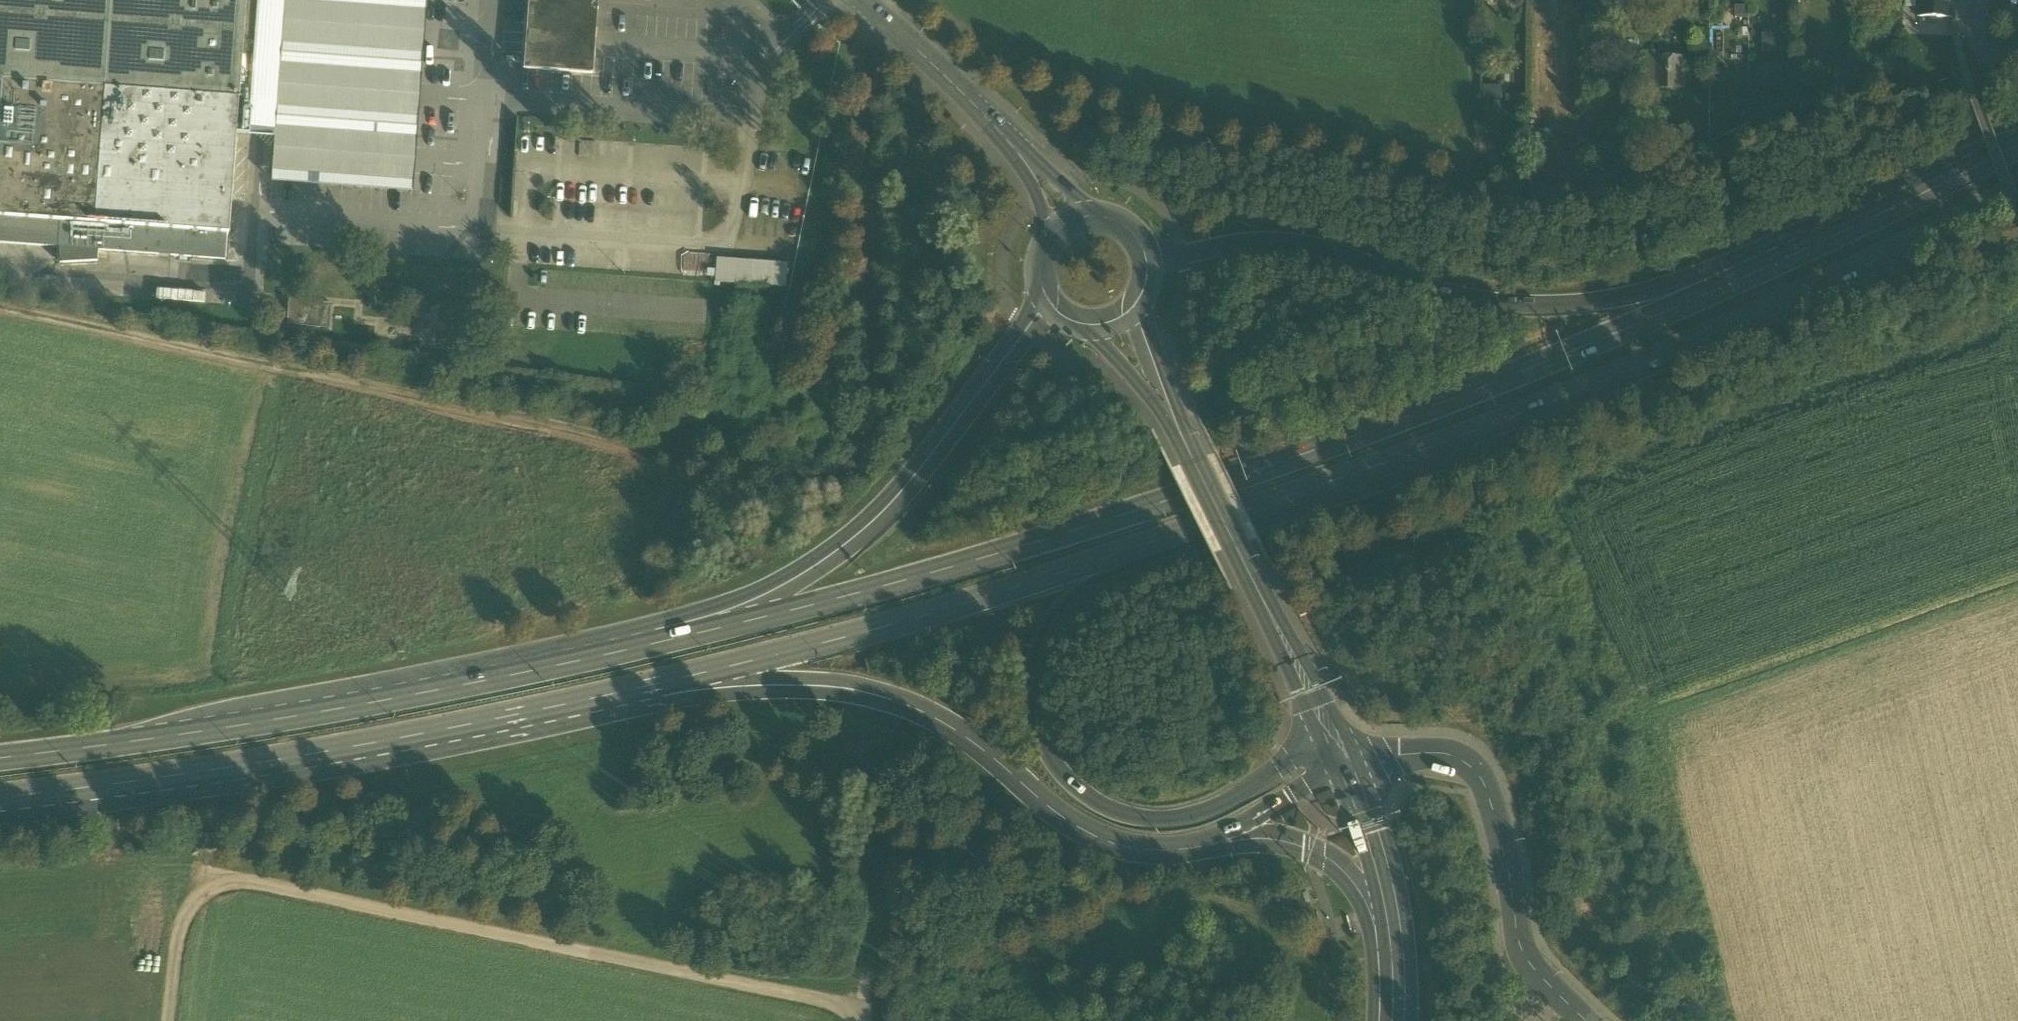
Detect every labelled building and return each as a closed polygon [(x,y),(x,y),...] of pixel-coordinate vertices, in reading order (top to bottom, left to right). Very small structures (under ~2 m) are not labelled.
[(58,223),(227,236),(228,236),(235,135),(237,118),(245,0),(0,0),(0,219),(58,223)] [(237,118),(251,119),(259,0),(245,0),(237,118)] [(251,119),(249,136),(274,138),(285,0),(259,0),(251,119)] [(412,193),(414,173),(418,110),(422,50),(426,0),(285,0),(274,138),(271,183),(275,183),(412,193)] [(536,2),(529,1),(523,69),(593,75),(596,37),(599,7),(591,6),(592,0),(536,0),(536,2)] [(1919,16),(1953,17),(1953,0),(1919,0),(1919,16)] [(1683,59),(1657,60),(1657,88),(1683,88),(1683,59)] [(251,119),(237,118),(235,135),(249,136),(251,119)] [(57,249),(58,223),(0,219),(0,245),(57,249)] [(227,236),(58,223),(57,249),(59,249),(59,264),(97,262),(98,252),(225,261),(227,236)] [(782,289),(785,265),(718,258),(715,282),(782,289)] [(205,294),(157,291),(156,300),(204,304),(205,294)]
